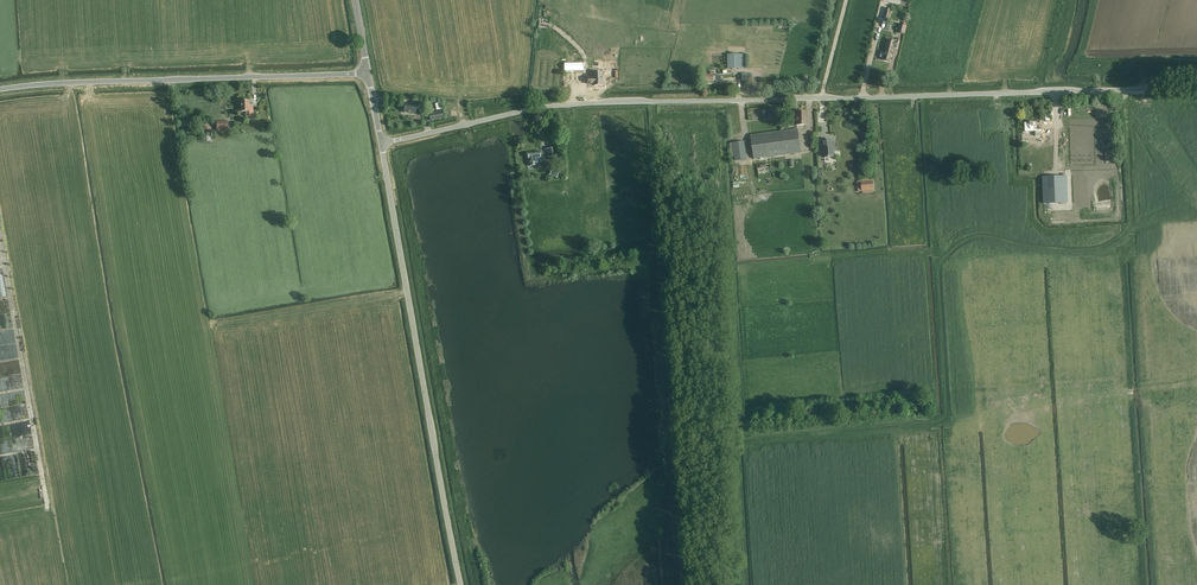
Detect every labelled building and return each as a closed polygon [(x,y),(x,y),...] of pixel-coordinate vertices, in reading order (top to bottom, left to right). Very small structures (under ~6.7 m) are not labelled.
[(889,21),(891,9),(885,8),(883,20),(889,21)] [(880,57),(884,58),(884,60),(890,62),(893,47),(897,48),(898,42),(888,39),(884,52),(882,52),(880,57)] [(727,54),(728,69),(744,69),(744,54),(727,54)] [(566,76),(561,76),(563,90),(570,89),(569,69),(569,68),(565,68),(566,76)] [(587,69),(575,70),(575,78),(576,81),(581,81),(581,78),(584,78),(585,83),(588,83),(588,84),(604,83),(603,78),(603,76),(587,77),(587,73),(587,69)] [(253,117),(253,111),(253,105),(249,105),(249,100),(240,101),(241,112),(246,112),(246,117),(253,117)] [(420,110),(420,106),(424,106),(424,102),(413,101),(412,105),(404,104),(404,112),(415,113),(416,110),(420,110)] [(430,121),(443,119),(442,111),(429,114),(430,121)] [(806,125),(806,112),(798,112),(798,118),(795,118),(796,125),(806,125)] [(217,131),(228,131),(227,121),(216,122),(217,131)] [(1036,136),(1041,136),(1041,129),(1035,129),(1035,122),(1024,123),(1025,132),(1035,131),(1036,136)] [(801,152),(798,135),(797,129),(750,135),(754,159),(801,152)] [(823,140),(824,146),(824,157),(834,157),(834,148),(830,148),(830,140),(823,140)] [(744,141),(730,143),(731,149),(733,149),(735,161),(747,159),(745,147),(744,141)] [(547,157),(549,157),(550,163),(558,162),(556,148),(546,149),(547,157)] [(540,151),(528,153),(528,159),(529,164),(529,167),(537,166),(536,163),(541,163),(540,157),(541,157),(543,156),(542,151),(540,152),(540,151)] [(556,178),(559,171),(553,168),(549,175),(556,178)] [(873,193),(873,190),(874,190),(873,181),(872,181),(872,178),(861,179),(861,181),(857,182),(858,193),(862,192),(862,194),(873,193)] [(1060,204),(1060,206),(1067,206),(1067,204),(1066,179),(1042,180),(1043,204),(1060,204)]
